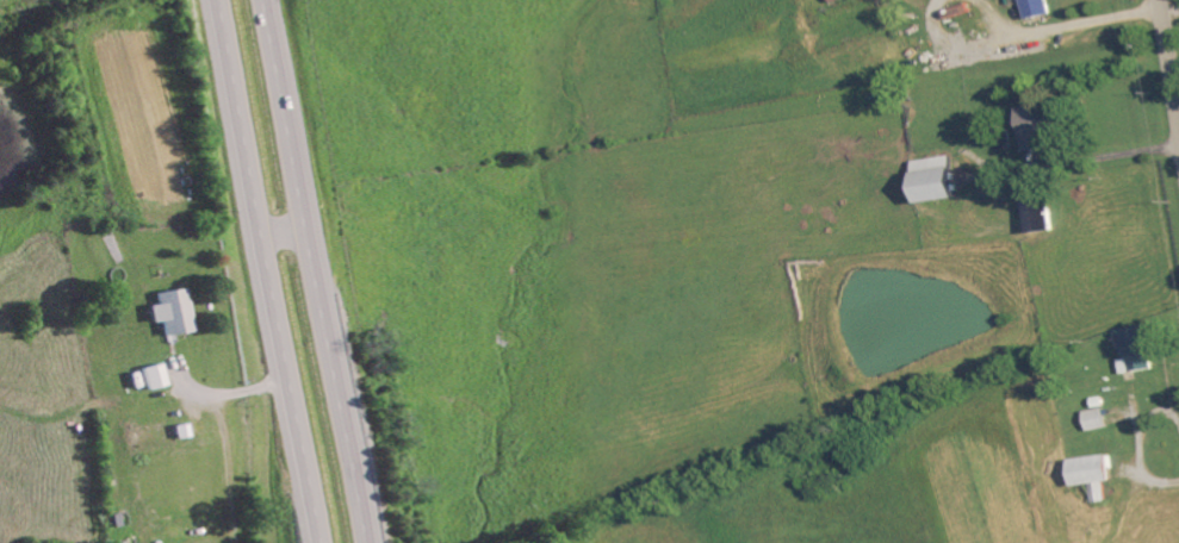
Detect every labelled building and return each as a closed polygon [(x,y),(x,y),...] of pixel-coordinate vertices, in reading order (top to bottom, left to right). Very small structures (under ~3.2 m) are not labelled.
[(1051,0),(1024,0),(1029,21),(1054,15),(1051,0)] [(1053,152),(1052,108),(1024,109),(1026,153),(1053,152)] [(962,200),(954,156),(917,163),(925,207),(962,200)] [(1033,236),(1057,232),(1051,200),(1027,204),(1033,236)] [(166,338),(195,333),(188,289),(158,294),(160,305),(152,307),(155,324),(164,322),(166,338)] [(1152,326),(1122,332),(1128,362),(1127,362),(1131,376),(1157,370),(1154,357),(1158,356),(1152,326)] [(169,386),(163,364),(144,369),(150,391),(169,386)] [(1087,414),(1091,434),(1110,429),(1106,409),(1087,414)] [(1074,462),(1078,490),(1093,488),(1096,505),(1110,503),(1107,485),(1118,484),(1114,457),(1074,462)]
